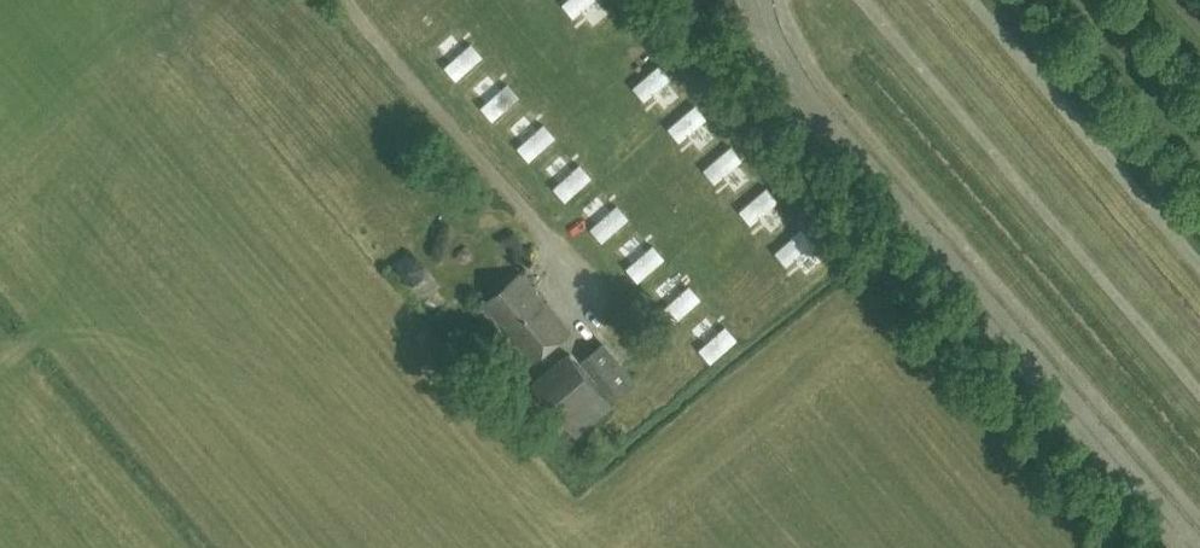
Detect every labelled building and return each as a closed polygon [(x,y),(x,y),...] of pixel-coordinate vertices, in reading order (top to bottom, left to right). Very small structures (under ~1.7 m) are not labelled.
[(561,3),(572,17),(591,0),(564,0),(561,3)] [(472,41),(442,67),(454,80),(483,54),(472,41)] [(662,60),(632,85),(644,99),(674,73),(662,60)] [(509,79),(480,105),(491,119),(521,93),(509,79)] [(699,101),(669,127),(681,140),(710,114),(699,101)] [(546,123),(517,149),(528,163),(558,137),(546,123)] [(732,143),(703,168),(714,182),(744,156),(732,143)] [(581,165),(552,191),(564,204),(593,179),(581,165)] [(767,182),(737,208),(749,221),(779,196),(767,182)] [(618,202),(589,227),(600,241),(630,215),(618,202)] [(804,227),(775,252),(786,266),(816,240),(804,227)] [(653,243),(624,268),(635,282),(665,256),(653,243)] [(571,333),(522,273),(484,304),(534,364),(571,333)] [(694,284),(665,310),(677,323),(706,297),(694,284)] [(728,324),(698,349),(710,363),(739,337),(728,324)] [(615,401),(637,382),(603,341),(581,360),(615,401)] [(575,438),(613,406),(569,353),(533,384),(575,438)]
